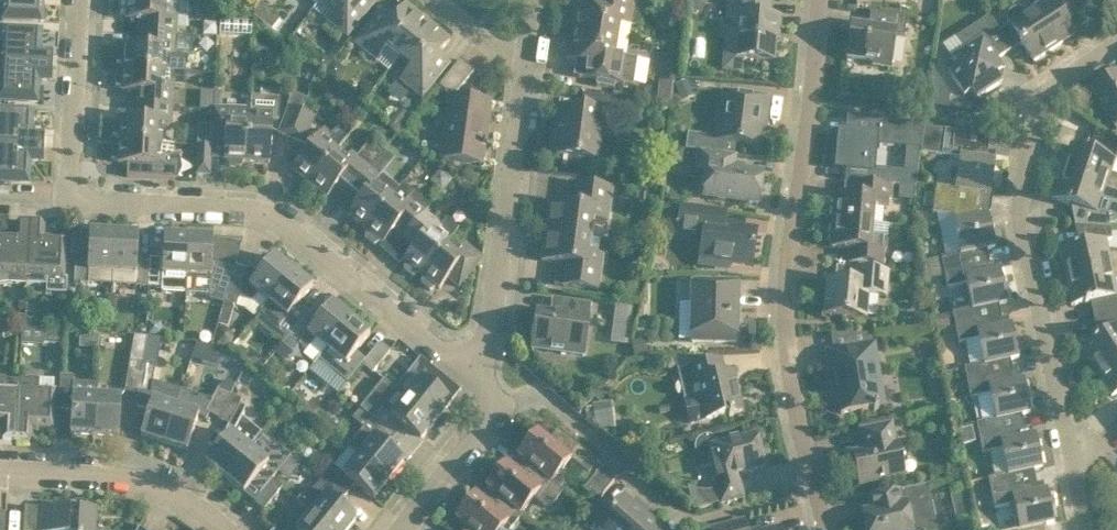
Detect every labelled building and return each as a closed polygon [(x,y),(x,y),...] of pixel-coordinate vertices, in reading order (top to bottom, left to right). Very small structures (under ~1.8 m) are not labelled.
[(5,3),(4,19),(20,20),(42,21),(43,0),(0,0),(0,2),(5,3)] [(139,34),(176,36),(178,0),(127,0),(126,20),(140,21),(139,34)] [(338,8),(327,21),(347,37),(371,8),(362,0),(328,0),(338,8)] [(572,32),(616,39),(618,24),(631,26),(632,20),(635,0),(594,0),(593,7),(577,5),(572,32)] [(685,6),(695,11),(701,0),(688,0),(685,6)] [(773,61),(776,32),(778,32),(780,17),(769,16),(770,0),(766,0),(730,0),(729,20),(733,20),(731,38),(727,37),(725,69),(742,70),(743,58),(773,61)] [(1015,33),(1004,40),(1011,50),(1021,44),(1022,46),(1023,45),(1034,62),(1075,35),(1063,17),(1062,16),(1052,0),(1048,0),(1046,2),(1029,13),(1027,11),(1026,10),(1024,9),(1022,9),(1020,8),(1018,9),(1016,9),(1015,10),(1013,11),(1012,12),(1010,14),(1010,15),(1009,17),(1009,19),(1009,21),(1009,23),(1010,25),(1015,33)] [(1105,11),(1116,3),(1116,5),(1116,0),(1098,0),(1105,11)] [(260,4),(251,15),(261,23),(270,12),(260,4)] [(387,48),(400,58),(428,23),(406,5),(391,24),(380,14),(355,44),(377,61),(387,48)] [(847,67),(848,62),(891,68),(895,39),(904,40),(907,17),(878,13),(876,27),(852,24),(846,67),(847,67)] [(972,91),(978,99),(1002,83),(997,75),(1004,70),(997,59),(1011,50),(1004,40),(990,17),(959,37),(967,49),(951,59),(957,67),(949,72),(965,96),(972,91)] [(220,21),(220,35),(251,37),(252,22),(220,21)] [(428,23),(400,58),(412,68),(401,81),(422,98),(446,69),(435,60),(450,41),(428,23)] [(53,67),(54,53),(40,53),(42,30),(3,28),(3,45),(0,44),(0,64),(53,67)] [(613,55),(616,39),(572,32),(568,60),(580,62),(578,77),(598,81),(597,86),(615,89),(616,84),(634,86),(639,59),(613,55)] [(139,34),(139,35),(138,47),(124,46),(124,49),(118,52),(117,63),(123,66),(123,69),(165,71),(185,72),(186,57),(175,57),(176,36),(139,34)] [(318,56),(312,63),(324,73),(333,62),(325,55),(318,56)] [(335,60),(324,74),(335,83),(344,73),(343,67),(335,60)] [(460,60),(439,87),(445,92),(457,94),(475,72),(460,60)] [(53,67),(0,64),(0,84),(0,92),(0,100),(16,101),(38,103),(39,80),(52,81),(53,67)] [(122,92),(135,93),(135,106),(172,108),(173,85),(165,84),(165,71),(123,69),(123,72),(116,74),(116,86),(122,89),(122,92)] [(1092,91),(1115,126),(1116,125),(1116,74),(1092,91)] [(687,80),(674,85),(678,96),(692,90),(687,80)] [(672,104),(674,84),(661,82),(658,102),(672,104)] [(725,91),(723,102),(722,108),(727,109),(725,123),(715,122),(713,140),(722,141),(737,143),(758,146),(761,128),(765,129),(767,120),(770,98),(748,95),(725,91)] [(930,92),(928,106),(948,108),(950,95),(930,92)] [(290,106),(279,133),(292,138),(303,112),(307,100),(295,95),(290,106)] [(612,99),(606,98),(584,95),(582,110),(561,108),(557,132),(555,132),(552,155),(598,161),(604,114),(610,115),(612,99)] [(621,97),(619,111),(636,113),(637,100),(621,97)] [(250,111),(247,162),(270,163),(273,122),(279,122),(279,121),(278,121),(279,104),(279,100),(251,98),(250,111)] [(454,98),(453,98),(450,98),(442,159),(482,164),(484,148),(487,148),(487,144),(485,144),(490,103),(454,98)] [(120,138),(119,141),(162,143),(162,130),(171,130),(172,108),(135,106),(134,119),(121,118),(120,122),(114,124),(113,135),(120,138)] [(44,148),(45,134),(32,134),(33,111),(11,110),(0,109),(0,146),(44,148)] [(244,161),(247,162),(250,111),(214,109),(212,146),(225,146),(224,160),(228,161),(230,167),(241,168),(244,161)] [(396,111),(389,120),(397,127),(404,118),(396,111)] [(315,117),(303,112),(292,138),(304,144),(315,117)] [(912,125),(852,117),(850,133),(841,133),(838,168),(873,171),(875,151),(878,151),(879,145),(910,147),(912,125)] [(980,193),(991,195),(995,160),(989,159),(990,153),(988,153),(990,137),(924,128),(921,153),(960,159),(955,189),(955,190),(980,193)] [(1065,173),(1116,190),(1116,176),(1111,174),(1116,160),(1116,161),(1116,144),(1097,129),(1089,151),(1071,145),(1065,164),(1068,165),(1065,173)] [(291,169),(309,184),(336,151),(326,143),(331,136),(324,130),(291,169)] [(113,145),(112,160),(118,162),(118,164),(128,165),(132,165),(132,176),(127,176),(127,178),(179,180),(180,157),(173,157),(161,157),(162,143),(119,141),(119,143),(113,145)] [(0,146),(0,182),(29,183),(30,161),(44,162),(44,148),(0,146)] [(198,146),(198,153),(196,175),(210,175),(212,147),(198,146)] [(669,147),(667,161),(677,163),(682,159),(684,150),(669,147)] [(346,159),(336,151),(309,184),(327,198),(336,188),(346,196),(370,167),(352,152),(346,159)] [(698,171),(707,172),(708,172),(705,197),(712,198),(737,202),(759,205),(763,174),(743,171),(734,169),(735,164),(736,156),(714,153),(701,151),(698,171)] [(392,197),(384,190),(389,183),(381,176),(370,167),(346,196),(347,197),(356,204),(348,215),(365,229),(392,197)] [(878,184),(881,184),(901,186),(914,187),(916,187),(917,173),(879,170),(878,184)] [(1116,204),(1116,190),(1065,173),(1056,200),(1066,203),(1066,205),(1069,206),(1070,205),(1078,207),(1082,226),(1110,227),(1108,216),(1099,212),(1103,200),(1116,204)] [(835,195),(833,221),(872,224),(874,208),(887,209),(889,186),(858,183),(857,197),(835,195)] [(546,232),(590,238),(592,222),(607,224),(612,189),(575,184),(572,206),(550,203),(546,232)] [(402,241),(426,213),(430,208),(402,185),(392,197),(365,229),(367,231),(365,238),(375,246),(381,242),(383,244),(392,233),(402,241)] [(901,186),(899,200),(912,201),(914,187),(901,186)] [(952,216),(960,254),(961,255),(987,249),(987,250),(995,248),(988,214),(982,215),(981,208),(978,208),(980,193),(955,190),(955,189),(936,186),(933,213),(952,216)] [(666,209),(663,228),(679,231),(678,234),(704,238),(703,242),(701,258),(700,264),(707,265),(729,268),(730,262),(751,265),(756,232),(723,228),(725,212),(703,210),(682,207),(681,211),(666,209)] [(422,275),(448,242),(459,229),(449,220),(444,227),(426,213),(402,241),(403,242),(413,249),(404,260),(406,263),(404,269),(413,277),(419,273),(422,275)] [(872,224),(833,221),(831,248),(851,249),(850,263),(863,264),(882,265),(883,252),(886,247),(887,242),(886,238),(887,225),(872,224)] [(27,285),(30,225),(17,225),(16,238),(0,237),(0,284),(5,283),(8,284),(27,285)] [(44,226),(30,225),(27,285),(47,285),(47,278),(64,278),(65,262),(66,240),(43,239),(44,226)] [(1073,248),(1060,250),(1064,270),(1067,270),(1069,277),(1116,267),(1116,253),(1109,255),(1106,241),(1112,240),(1110,227),(1082,226),(1086,245),(1077,247),(1077,245),(1073,246),(1073,248)] [(590,238),(546,232),(542,261),(564,264),(561,286),(598,291),(603,257),(587,255),(590,238)] [(114,234),(90,233),(89,256),(76,255),(74,284),(112,285),(114,234)] [(112,285),(149,287),(150,259),(138,258),(139,235),(114,234),(112,285)] [(186,294),(187,276),(189,238),(165,237),(163,260),(150,259),(149,287),(162,288),(162,293),(186,294)] [(214,239),(189,238),(187,276),(186,294),(211,295),(214,239)] [(437,287),(439,290),(449,279),(458,286),(459,287),(483,259),(465,245),(464,244),(459,251),(448,242),(422,275),(424,277),(422,284),(431,291),(437,287)] [(967,285),(972,309),(972,310),(998,304),(998,305),(1007,303),(1000,269),(998,269),(997,267),(991,269),(987,250),(995,248),(987,250),(987,249),(961,255),(960,254),(941,258),(948,289),(967,285)] [(293,272),(274,257),(260,275),(251,286),(245,281),(248,271),(235,267),(227,294),(224,304),(231,306),(238,308),(243,310),(255,319),(261,313),(266,305),(269,302),(293,272)] [(214,291),(227,294),(235,267),(223,263),(222,264),(218,278),(214,291)] [(1069,277),(1075,305),(1085,303),(1085,305),(1089,304),(1089,302),(1098,300),(1101,317),(1116,311),(1116,267),(1069,277)] [(887,272),(867,270),(858,269),(856,283),(828,281),(825,316),(865,319),(867,295),(885,297),(887,272)] [(289,336),(307,314),(298,306),(312,288),(310,287),(312,282),(299,271),(295,274),(293,272),(269,302),(266,305),(261,313),(279,328),(272,336),(282,345),(289,336)] [(682,341),(692,341),(692,342),(736,343),(737,283),(693,282),(693,322),(682,322),(682,341)] [(560,313),(538,310),(531,358),(533,358),(534,350),(570,354),(585,356),(588,334),(592,304),(561,300),(560,313)] [(979,340),(984,364),(984,365),(1010,359),(1010,360),(1019,358),(1012,324),(1006,325),(1004,319),(1002,319),(998,305),(1007,303),(998,305),(998,304),(972,310),(972,309),(953,313),(959,344),(979,340)] [(314,365),(318,360),(351,320),(332,304),(318,322),(307,314),(289,336),(283,344),(294,354),(301,346),(308,351),(304,356),(314,365)] [(615,306),(611,344),(628,347),(633,308),(615,306)] [(1101,317),(1105,334),(1098,338),(1096,339),(1095,338),(1092,340),(1092,342),(1084,347),(1099,371),(1116,359),(1116,311),(1101,317)] [(912,317),(911,326),(926,328),(927,314),(917,313),(912,317)] [(26,318),(25,329),(35,329),(36,323),(31,318),(26,318)] [(354,322),(351,320),(318,360),(319,360),(348,384),(362,366),(366,361),(365,361),(356,353),(370,335),(367,333),(368,329),(358,320),(354,322)] [(147,322),(147,336),(160,336),(160,327),(156,323),(147,322)] [(22,329),(21,344),(44,345),(44,344),(45,331),(45,330),(35,329),(25,329),(22,329)] [(215,335),(215,341),(220,347),(227,347),(233,339),(231,333),(222,329),(215,335)] [(62,345),(63,332),(45,331),(44,344),(62,345)] [(125,391),(138,393),(143,365),(144,354),(147,337),(134,336),(130,363),(125,391)] [(645,339),(631,342),(635,358),(649,354),(645,339)] [(372,374),(377,369),(391,352),(380,343),(365,361),(366,361),(362,366),(372,374)] [(217,363),(220,349),(197,344),(194,359),(217,363)] [(874,345),(833,351),(827,352),(833,389),(838,389),(841,414),(863,411),(884,407),(874,345)] [(266,363),(249,349),(240,360),(257,374),(266,363)] [(421,380),(406,398),(436,423),(451,404),(442,396),(452,385),(420,359),(410,372),(421,380)] [(991,395),(996,419),(996,420),(1022,414),(1022,415),(1031,413),(1023,379),(1017,380),(1016,374),(1013,374),(1010,360),(1010,359),(984,365),(984,364),(965,368),(971,399),(991,395)] [(1099,371),(1104,378),(1101,380),(1112,397),(1116,393),(1116,359),(1099,371)] [(702,398),(686,401),(691,424),(729,415),(729,417),(734,416),(733,414),(742,412),(736,386),(734,386),(731,374),(724,375),(721,360),(705,364),(689,368),(693,384),(699,383),(702,398)] [(156,367),(143,365),(138,393),(151,395),(156,367)] [(19,381),(17,440),(30,441),(31,428),(54,429),(55,407),(55,391),(54,391),(54,379),(39,378),(39,382),(19,381)] [(17,440),(19,381),(0,380),(0,426),(4,426),(3,440),(17,440)] [(71,434),(95,436),(97,397),(73,396),(74,383),(61,382),(59,411),(72,411),(71,434)] [(138,393),(135,409),(149,412),(148,416),(141,437),(164,444),(176,407),(181,391),(153,383),(151,395),(138,393)] [(209,415),(217,419),(231,394),(219,388),(212,401),(206,413),(209,415)] [(372,419),(394,437),(403,427),(420,442),(436,423),(406,398),(396,390),(372,419)] [(176,407),(164,444),(188,452),(193,436),(198,418),(206,421),(209,415),(206,413),(212,401),(181,391),(176,407)] [(250,448),(262,433),(261,433),(260,434),(242,419),(245,414),(243,413),(241,418),(235,414),(241,403),(243,400),(231,394),(217,419),(229,426),(227,431),(230,434),(206,463),(225,478),(250,448)] [(122,398),(97,397),(95,436),(120,437),(122,398)] [(603,403),(592,404),(596,429),(606,428),(612,427),(609,402),(603,403)] [(311,406),(305,414),(316,422),(325,411),(318,406),(311,406)] [(1034,470),(1043,468),(1035,434),(1029,435),(1028,429),(1025,429),(1022,415),(1031,413),(1022,415),(1022,414),(996,420),(996,419),(976,423),(983,454),(1002,450),(1008,475),(1034,470)] [(359,456),(389,481),(404,462),(386,447),(394,437),(372,419),(349,448),(359,456)] [(866,452),(853,455),(860,486),(904,476),(898,445),(896,445),(891,425),(861,431),(866,452)] [(571,460),(589,475),(599,463),(559,430),(558,431),(562,435),(554,445),(537,431),(517,455),(531,466),(531,465),(552,482),(553,482),(571,460)] [(262,433),(225,478),(244,494),(259,476),(269,484),(272,479),(272,480),(287,462),(290,458),(261,434),(262,433)] [(711,460),(712,464),(718,489),(722,504),(731,501),(743,498),(737,475),(764,468),(756,436),(718,446),(718,444),(717,441),(716,439),(713,438),(710,436),(707,436),(703,437),(700,438),(698,440),(696,443),(695,447),(695,451),(696,454),(698,457),(701,459),(703,460),(706,460),(709,461),(711,460)] [(290,458),(287,462),(297,470),(304,461),(294,453),(290,458)] [(325,477),(347,495),(355,485),(373,500),(389,481),(359,456),(343,475),(333,467),(325,477)] [(486,486),(500,497),(521,514),(522,513),(534,498),(544,506),(551,506),(563,492),(554,484),(555,484),(553,482),(552,482),(531,465),(531,466),(523,476),(506,462),(486,486)] [(585,489),(599,501),(617,478),(603,467),(585,489)] [(999,529),(1017,529),(1019,529),(1020,529),(1045,525),(1046,525),(1054,523),(1047,489),(1041,490),(1040,485),(1040,484),(1037,484),(1034,470),(1008,475),(988,479),(999,529)] [(325,477),(309,497),(301,497),(297,502),(311,514),(331,529),(349,529),(357,520),(339,505),(347,495),(325,477)] [(269,484),(254,502),(265,510),(283,488),(272,480),(272,479),(269,484)] [(866,512),(863,513),(865,524),(867,529),(936,529),(927,486),(909,489),(869,498),(872,511),(866,512)] [(516,523),(523,515),(522,513),(521,514),(500,497),(491,507),(486,503),(474,494),(455,518),(468,528),(467,529),(511,529),(516,523)] [(575,529),(640,529),(647,522),(624,502),(611,518),(608,516),(599,527),(587,518),(586,517),(575,529)] [(97,511),(38,508),(38,509),(27,508),(27,507),(25,507),(24,529),(96,529),(97,511)] [(311,514),(299,529),(331,529),(311,514)] [(647,522),(640,529),(657,529),(647,522)] [(714,529),(746,529),(744,522),(714,529)]
